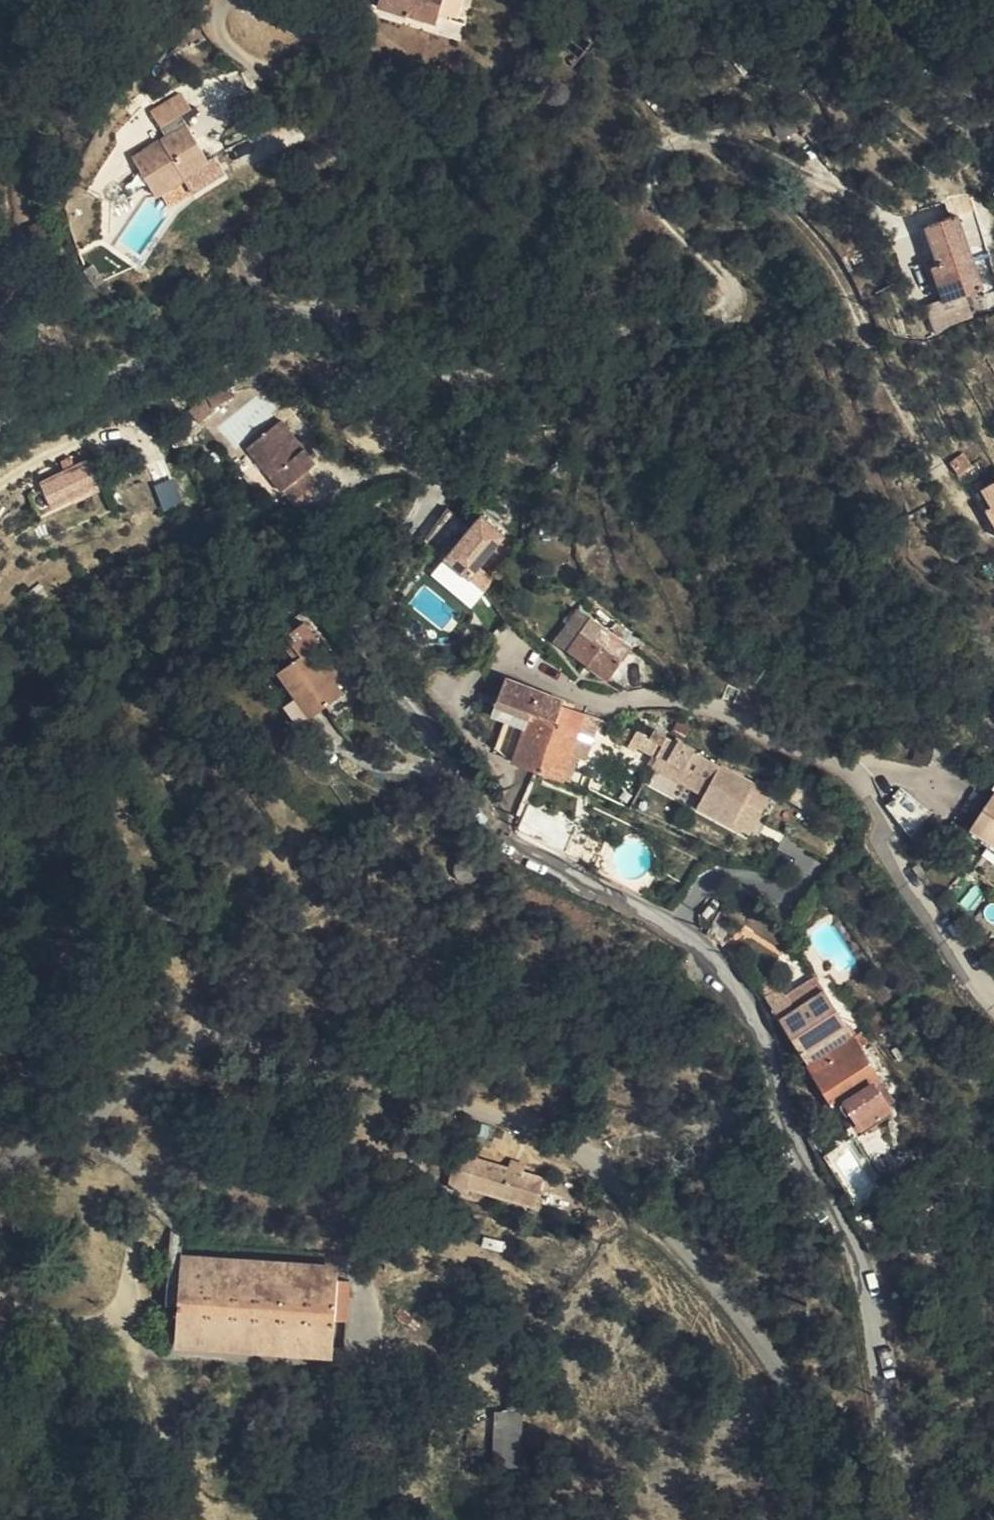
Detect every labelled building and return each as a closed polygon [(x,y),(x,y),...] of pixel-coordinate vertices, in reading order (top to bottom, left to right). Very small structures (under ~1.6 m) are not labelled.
[(376,7),(435,25),(442,0),(378,0),(376,7)] [(594,39),(572,22),(548,53),(556,59),(570,70),(594,39)] [(768,97),(773,108),(769,110),(781,139),(796,132),(778,92),(768,97)] [(208,160),(185,124),(180,115),(190,109),(182,95),(153,113),(166,135),(132,156),(142,173),(134,179),(139,186),(147,181),(156,197),(184,180),(192,192),(225,171),(215,155),(208,160)] [(166,213),(194,197),(192,192),(184,180),(156,197),(164,212),(166,213)] [(982,288),(956,215),(926,226),(938,265),(930,268),(943,304),(965,296),(982,288)] [(92,264),(84,270),(96,287),(103,281),(92,264)] [(949,308),(954,323),(973,316),(967,301),(949,308)] [(229,399),(228,397),(224,387),(208,395),(213,406),(229,399)] [(199,424),(201,422),(215,410),(213,406),(208,395),(207,394),(188,410),(199,424)] [(281,420),(246,448),(281,491),(283,490),(295,505),(320,486),(307,471),(315,464),(281,420)] [(960,453),(948,463),(957,476),(969,466),(960,453)] [(41,488),(51,513),(70,505),(102,492),(91,467),(41,488)] [(981,488),(991,508),(985,511),(993,528),(993,481),(981,488)] [(100,498),(98,494),(70,505),(72,510),(100,498)] [(480,514),(429,575),(470,608),(495,578),(480,566),(505,535),(480,514)] [(630,649),(629,648),(618,641),(577,611),(554,644),(608,682),(630,649)] [(618,641),(629,648),(634,640),(623,632),(618,641)] [(310,650),(291,664),(276,674),(294,699),(308,719),(326,706),(342,694),(334,682),(325,670),(310,650)] [(330,667),(325,670),(334,682),(338,678),(330,667)] [(496,748),(512,762),(536,771),(561,705),(563,700),(505,678),(497,700),(511,706),(507,721),(496,748)] [(326,706),(336,721),(352,708),(342,694),(326,706)] [(308,719),(294,699),(283,707),(297,727),(308,719)] [(491,715),(507,721),(511,706),(497,700),(491,715)] [(561,705),(536,771),(560,781),(561,777),(569,755),(582,718),(584,713),(561,705)] [(569,755),(578,758),(585,761),(599,726),(582,718),(569,755)] [(614,727),(609,730),(616,744),(621,742),(624,732),(614,727)] [(637,749),(655,758),(665,738),(653,732),(649,738),(637,731),(629,744),(637,749)] [(665,738),(655,758),(664,763),(682,773),(708,787),(718,767),(693,753),(694,751),(677,741),(676,744),(665,738)] [(635,754),(637,749),(629,744),(626,750),(635,754)] [(569,755),(561,777),(570,781),(578,758),(569,755)] [(682,773),(664,763),(661,769),(679,779),(682,773)] [(756,786),(718,767),(708,787),(697,810),(746,834),(758,811),(746,804),(756,786)] [(973,829),(993,843),(993,796),(973,829)] [(528,804),(519,829),(519,834),(565,854),(577,825),(528,804)] [(756,984),(764,997),(775,990),(767,977),(756,984)] [(794,1009),(822,991),(814,977),(786,995),(794,1009)] [(778,1019),(806,1065),(852,1037),(837,1014),(822,991),(794,1009),(786,995),(780,987),(775,990),(764,997),(778,1019)] [(63,1034),(75,1030),(71,1019),(60,1022),(63,1034)] [(870,1043),(863,1031),(852,1038),(859,1049),(868,1044),(870,1043)] [(806,1065),(807,1067),(833,1108),(838,1104),(844,1101),(861,1128),(887,1110),(885,1106),(892,1101),(859,1049),(852,1038),(852,1037),(806,1065)] [(86,1067),(82,1055),(70,1059),(74,1071),(86,1067)] [(844,1101),(838,1104),(857,1136),(891,1115),(887,1110),(861,1128),(844,1101)] [(468,1188),(534,1207),(542,1179),(476,1160),(477,1158),(456,1152),(446,1185),(467,1192),(468,1188)] [(336,1274),(337,1264),(216,1255),(181,1252),(180,1263),(303,1272),(336,1274)] [(303,1272),(180,1263),(175,1338),(332,1348),(336,1274),(303,1272)] [(332,1348),(175,1338),(174,1348),(294,1356),(331,1359),(332,1348)] [(489,1465),(517,1468),(522,1411),(495,1408),(489,1465)]
